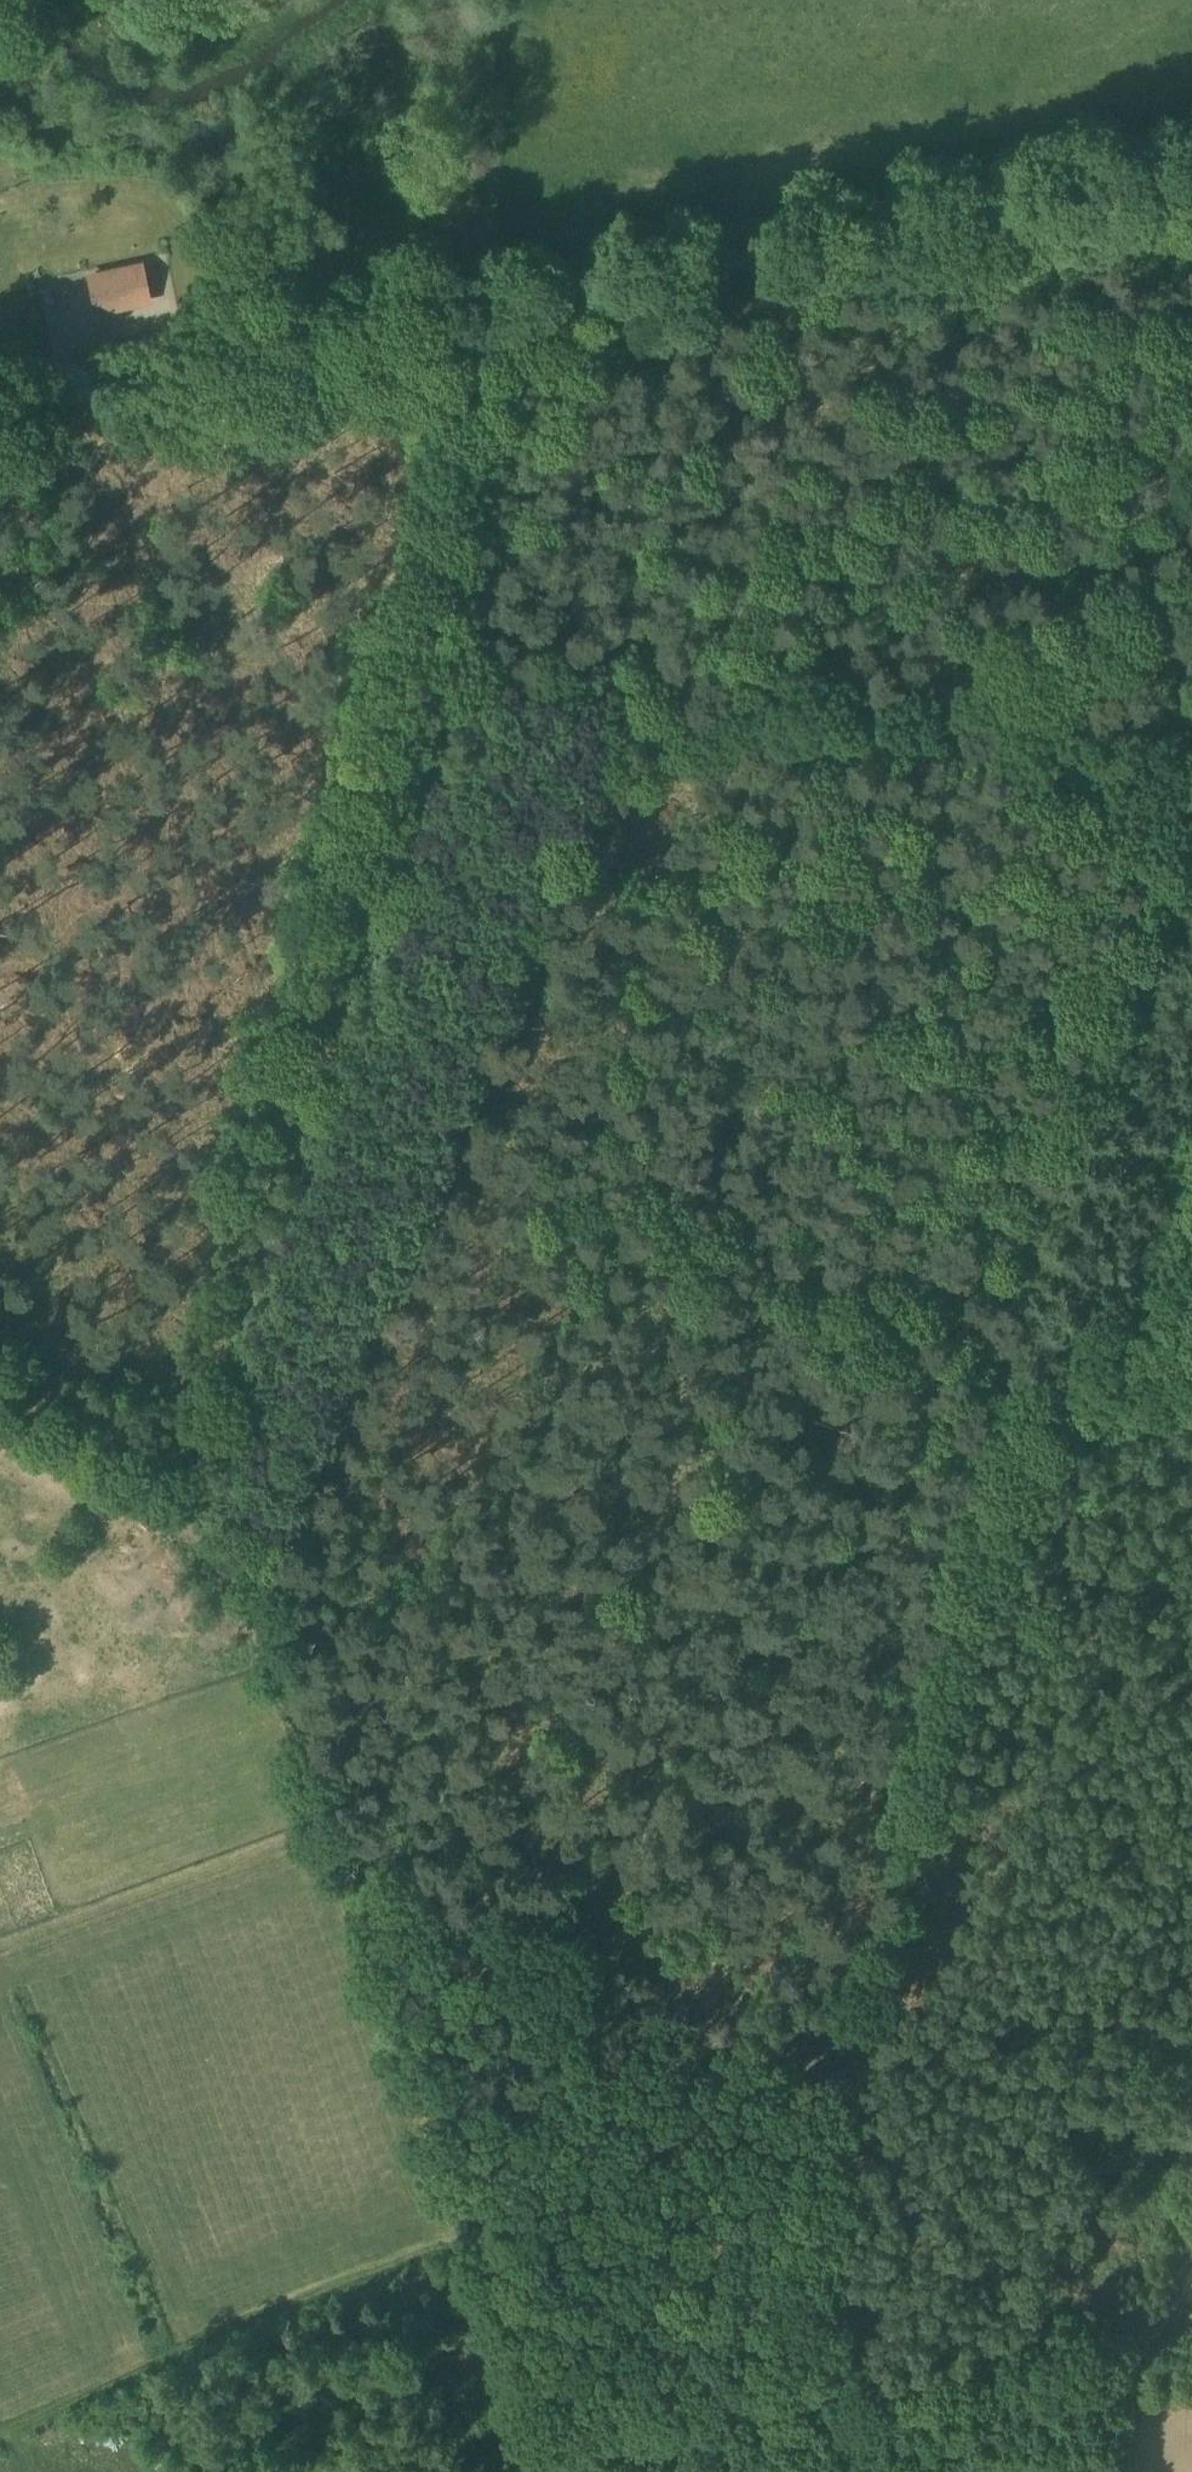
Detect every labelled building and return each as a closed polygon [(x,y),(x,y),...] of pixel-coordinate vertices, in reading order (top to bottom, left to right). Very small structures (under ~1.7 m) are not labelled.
[(143,262),(86,275),(95,317),(152,305),(143,262)]
